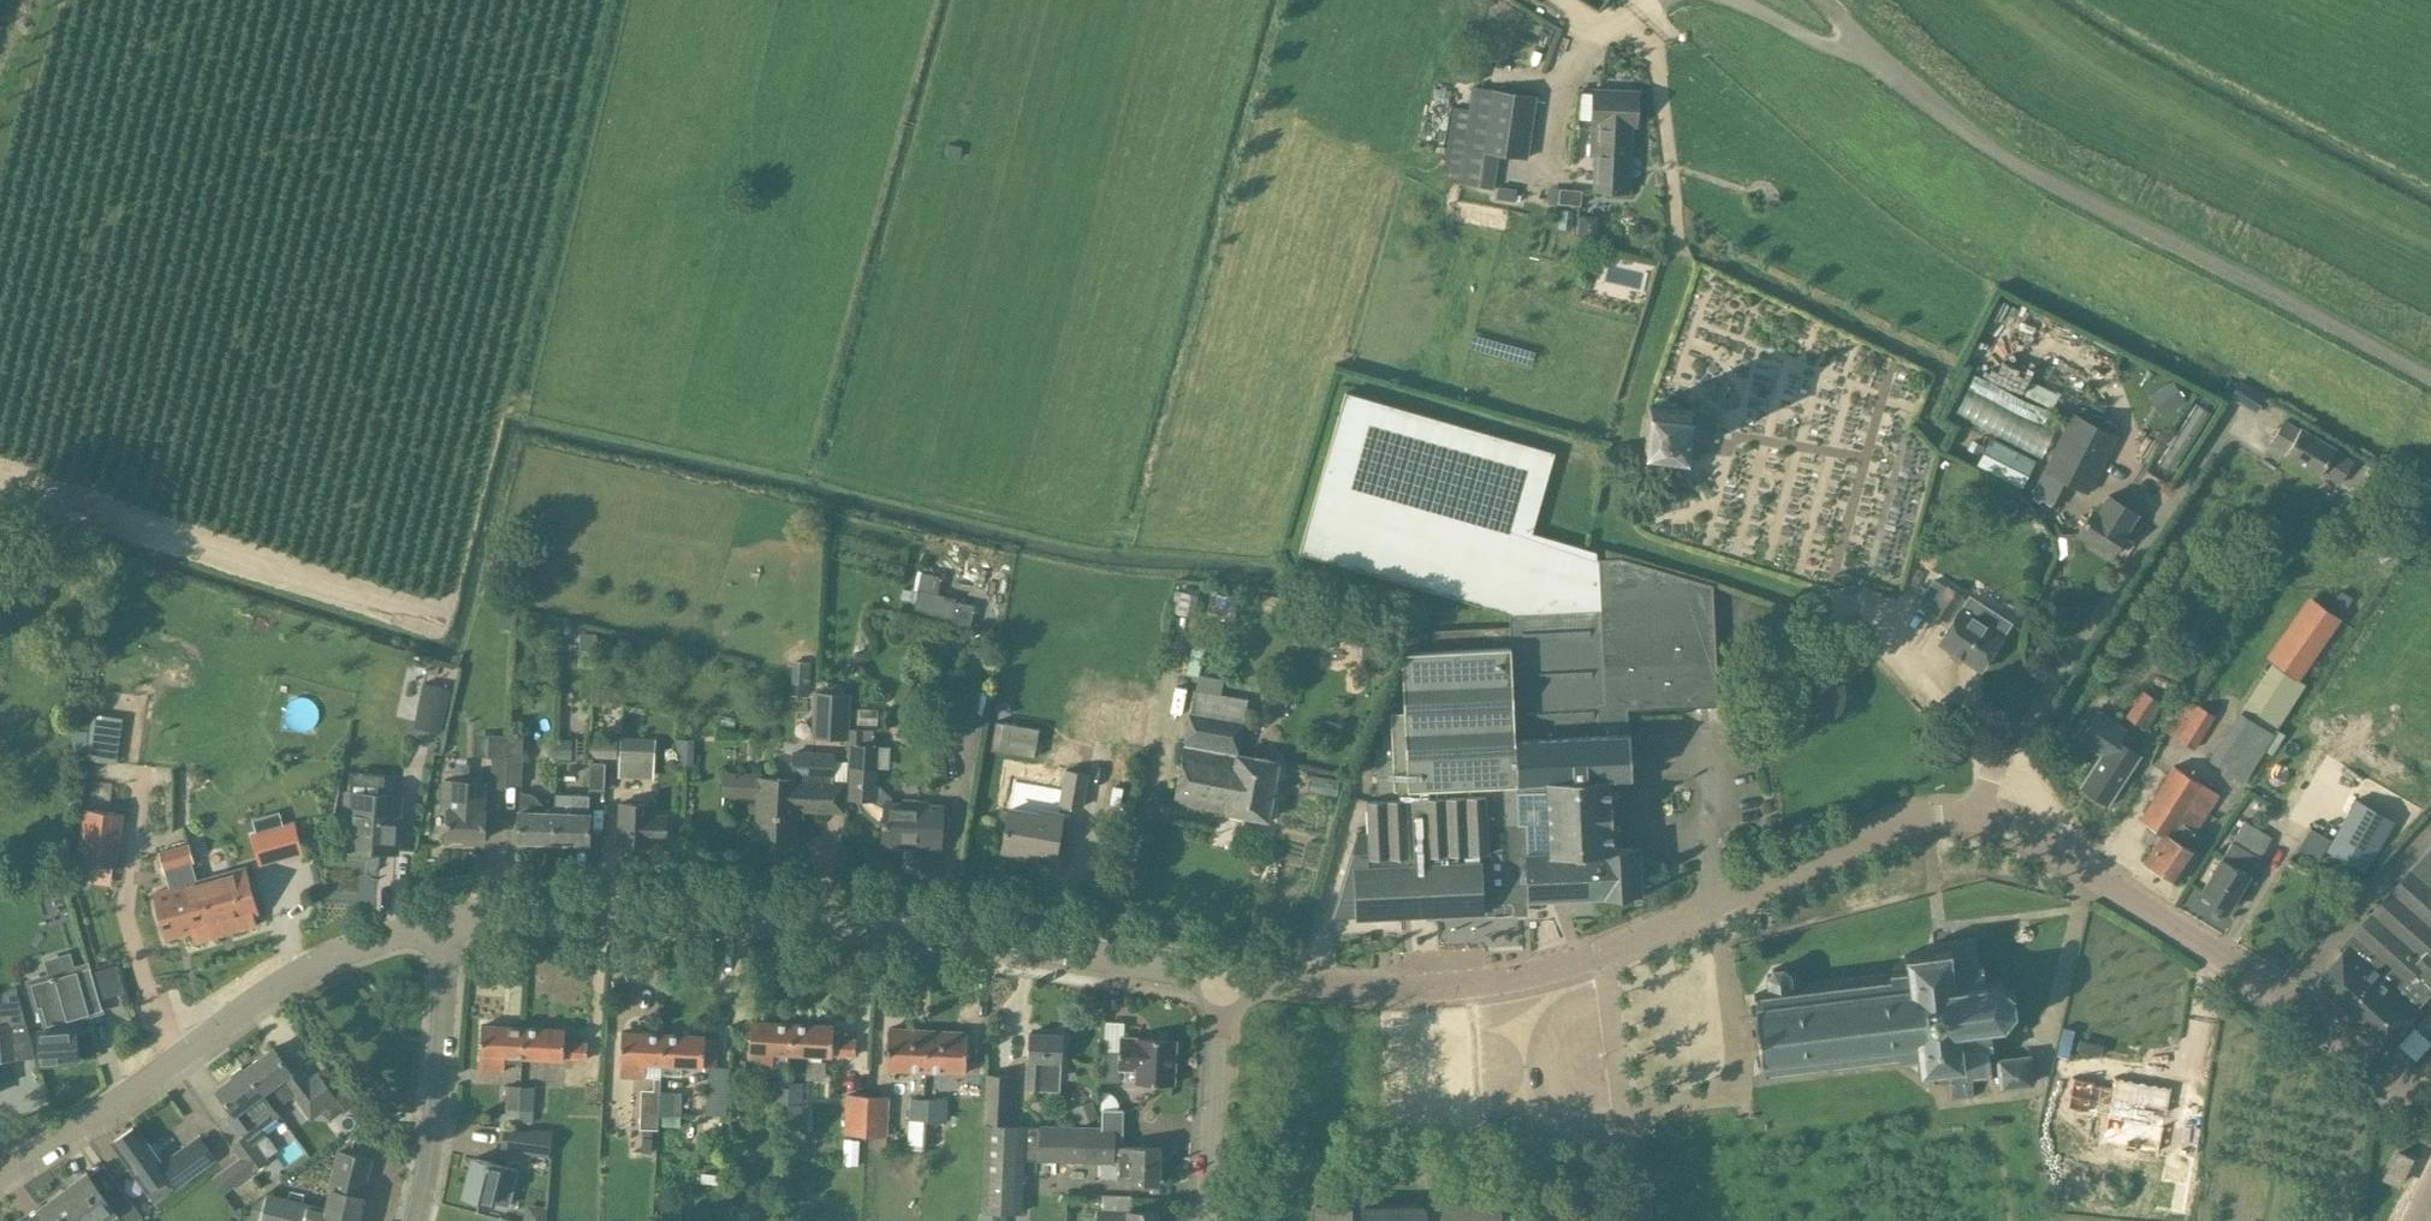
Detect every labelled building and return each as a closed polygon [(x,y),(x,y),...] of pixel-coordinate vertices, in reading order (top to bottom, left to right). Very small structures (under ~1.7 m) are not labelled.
[(1594,189),(1628,191),(1632,125),(1637,125),(1638,91),(1594,89),(1592,123),(1598,123),(1594,189)] [(1493,91),(1484,153),(1527,159),(1536,97),(1493,91)] [(1467,136),(1449,134),(1445,167),(1462,169),(1467,136)] [(1518,188),(1498,185),(1496,198),(1516,201),(1518,188)] [(1561,188),(1560,202),(1581,204),(1583,190),(1561,188)] [(1458,196),(1453,219),(1501,229),(1506,207),(1458,196)] [(2059,395),(2031,381),(2024,393),(2052,408),(2059,395)] [(2173,381),(2160,388),(2172,411),(2187,402),(2173,381)] [(1509,613),(1510,626),(1516,755),(1518,824),(1526,824),(1527,852),(1600,849),(1602,898),(1603,898),(1603,899),(1642,897),(1640,847),(1614,849),(1610,777),(1632,777),(1630,732),(1629,732),(1627,709),(1718,704),(1713,584),(1621,557),(1597,558),(1597,551),(1532,533),(1555,453),(1345,392),(1299,552),(1509,613)] [(2211,411),(2199,404),(2196,402),(2158,462),(2172,472),(2211,411)] [(1649,404),(1644,447),(1667,450),(1666,454),(1669,458),(1675,458),(1680,454),(1680,451),(1688,452),(1693,409),(1649,404)] [(2032,492),(2058,505),(2070,482),(2088,491),(2116,436),(2072,414),(2032,492)] [(2284,420),(2272,440),(2287,450),(2286,453),(2320,474),(2322,472),(2340,483),(2353,463),(2334,451),(2336,449),(2301,427),(2300,430),(2284,420)] [(1991,437),(1976,466),(2022,489),(2036,461),(1991,437)] [(2094,508),(2078,533),(2112,555),(2128,530),(2138,514),(2109,495),(2098,511),(2094,508)] [(1947,582),(1934,605),(1932,608),(1945,616),(1960,590),(1947,582)] [(2331,604),(2343,613),(2353,598),(2341,590),(2331,604)] [(1239,597),(1229,595),(1229,596),(1217,593),(1214,605),(1235,610),(1239,597)] [(2265,657),(2275,665),(2298,680),(2299,680),(2342,619),(2309,595),(2265,657)] [(954,605),(950,624),(970,629),(974,609),(954,605)] [(1938,643),(1980,670),(2003,635),(1960,608),(1938,643)] [(1516,755),(1510,626),(1433,630),(1434,649),(1407,650),(1402,662),(1404,701),(1390,702),(1391,711),(1381,711),(1383,749),(1376,750),(1378,800),(1366,800),(1367,826),(1358,826),(1331,917),(1355,916),(1355,917),(1485,911),(1485,901),(1494,901),(1496,906),(1505,906),(1506,901),(1529,900),(1530,900),(1602,898),(1600,849),(1527,852),(1526,824),(1518,824),(1516,755)] [(580,633),(579,649),(596,650),(597,633),(580,633)] [(1386,646),(1372,646),(1373,665),(1386,665),(1386,646)] [(809,696),(811,661),(793,660),(791,695),(809,696)] [(2275,665),(2242,712),(2272,731),(2303,683),(2299,680),(2298,680),(2275,665)] [(440,732),(450,688),(426,683),(423,682),(414,726),(440,732)] [(1194,689),(1173,800),(1227,810),(1227,812),(1268,819),(1279,760),(1238,753),(1248,699),(1194,689)] [(2142,689),(2125,715),(2142,727),(2159,700),(2142,689)] [(814,726),(814,735),(846,737),(848,694),(816,692),(814,726)] [(2199,705),(2177,738),(2176,739),(2191,749),(2214,715),(2199,705)] [(2275,733),(2272,731),(2242,712),(2238,710),(2208,759),(2244,781),(2275,733)] [(2079,739),(2102,753),(2080,786),(2091,793),(2091,799),(2099,805),(2105,802),(2107,804),(2139,755),(2118,741),(2125,730),(2097,712),(2079,739)] [(883,845),(904,846),(904,842),(941,844),(943,805),(891,803),(890,800),(888,797),(887,795),(884,792),(882,790),(879,788),(877,786),(874,785),(876,747),(865,747),(866,731),(852,730),(849,799),(855,800),(858,804),(860,807),(863,810),(867,815),(873,818),(875,820),(879,822),(884,825),(883,845)] [(115,734),(90,731),(88,744),(114,748),(115,734)] [(583,737),(561,736),(560,762),(582,762),(583,737)] [(588,738),(587,758),(614,759),(615,739),(588,738)] [(651,740),(619,739),(618,760),(650,761),(651,740)] [(504,761),(504,785),(518,786),(519,741),(505,740),(504,761)] [(723,772),(722,794),(759,796),(756,835),(795,837),(797,808),(846,811),(848,782),(832,782),(834,753),(795,751),(794,772),(796,772),(796,777),(759,775),(759,774),(723,772)] [(1085,805),(1092,756),(1069,753),(1062,802),(1085,805)] [(693,764),(694,755),(676,754),(676,764),(693,764)] [(504,789),(504,785),(504,761),(488,760),(488,789),(504,789)] [(591,761),(590,789),(604,790),(605,762),(591,761)] [(2140,818),(2162,832),(2143,861),(2178,883),(2197,853),(2186,846),(2218,794),(2173,766),(2140,818)] [(448,808),(447,837),(485,838),(486,809),(480,809),(481,781),(455,780),(453,808),(448,808)] [(2303,787),(2289,815),(2312,827),(2326,799),(2303,787)] [(346,814),(350,814),(348,848),(398,851),(401,795),(347,791),(346,814)] [(518,840),(552,841),(553,812),(540,811),(540,807),(539,803),(537,799),(534,796),(530,794),(526,793),(522,793),(522,791),(520,791),(520,810),(519,810),(518,840)] [(553,812),(552,841),(589,843),(590,813),(588,813),(589,794),(556,793),(555,812),(553,812)] [(2332,839),(2326,850),(2365,872),(2395,820),(2356,798),(2332,839)] [(652,804),(620,802),(618,843),(651,844),(651,838),(666,838),(667,814),(652,814),(652,804)] [(85,808),(78,861),(119,867),(125,813),(85,808)] [(1003,852),(1025,856),(1026,851),(1055,856),(1062,813),(1042,809),(1042,814),(1010,809),(1007,828),(1004,827),(1004,832),(1006,832),(1003,852)] [(250,833),(259,865),(304,852),(295,820),(250,833)] [(2231,841),(2201,892),(2229,909),(2260,857),(2271,838),(2243,821),(2232,841),(2231,841)] [(193,860),(188,843),(170,848),(180,884),(187,882),(192,902),(205,899),(215,936),(215,937),(257,925),(254,914),(260,912),(247,866),(197,879),(192,861),(193,860)] [(170,848),(160,850),(170,887),(153,891),(166,938),(191,931),(194,942),(215,937),(215,936),(205,899),(192,902),(187,882),(180,884),(170,848)] [(2315,981),(2384,1045),(2396,1033),(2401,1037),(2407,1031),(2402,1026),(2417,1010),(2394,989),(2413,969),(2430,986),(2430,856),(2315,981)] [(1753,1005),(1759,1059),(1762,1059),(1763,1071),(1900,1054),(1900,1059),(1918,1057),(1919,1072),(1948,1068),(1951,1098),(1973,1096),(1971,1078),(1999,1075),(2001,1087),(2032,1084),(2029,1055),(1997,1059),(1997,1060),(1990,1061),(1988,1046),(1992,1046),(1990,1026),(2003,1024),(2015,1010),(2013,993),(1998,981),(1985,983),(1983,963),(1978,964),(1975,937),(1936,941),(1937,951),(1905,955),(1906,970),(1889,972),(1890,977),(1791,989),(1789,973),(1783,969),(1773,970),(1767,978),(1769,992),(1754,993),(1755,1005),(1753,1005)] [(57,1028),(39,1029),(41,1061),(79,1058),(77,1027),(74,1027),(73,1015),(105,1005),(90,967),(51,977),(53,1013),(56,1013),(57,1028)] [(33,1055),(16,985),(0,994),(0,1058),(33,1055)] [(792,1022),(750,1020),(748,1066),(773,1067),(774,1053),(790,1053),(792,1022)] [(792,1022),(790,1053),(832,1055),(832,1054),(856,1055),(857,1039),(833,1038),(834,1024),(792,1022)] [(522,1056),(523,1026),(482,1024),(480,1069),(505,1070),(505,1056),(522,1056)] [(565,1028),(523,1026),(522,1056),(564,1059),(564,1057),(587,1059),(588,1042),(565,1041),(565,1028)] [(888,1027),(886,1069),(926,1071),(928,1030),(888,1027)] [(928,1030),(926,1071),(946,1072),(966,1074),(966,1067),(968,1032),(928,1030)] [(622,1031),(619,1076),(644,1077),(645,1062),(662,1063),(663,1033),(622,1031)] [(1028,1060),(1027,1089),(1060,1091),(1061,1061),(1062,1061),(1063,1034),(1028,1032),(1027,1060),(1028,1060)] [(663,1033),(662,1063),(665,1063),(664,1075),(682,1076),(682,1064),(708,1066),(715,1066),(716,1039),(705,1038),(705,1035),(663,1033)] [(1120,1037),(1119,1051),(1105,1050),(1103,1081),(1119,1082),(1120,1068),(1137,1069),(1136,1082),(1173,1084),(1176,1039),(1171,1038),(1169,1033),(1160,1033),(1157,1038),(1138,1037),(1138,1038),(1120,1037)] [(275,1047),(246,1068),(263,1091),(276,1108),(294,1095),(312,1119),(338,1100),(318,1073),(309,1079),(298,1064),(291,1069),(275,1047)] [(233,1078),(218,1089),(234,1112),(227,1117),(243,1137),(249,1132),(257,1143),(267,1136),(263,1130),(282,1116),(276,1109),(276,1108),(263,1091),(246,1068),(245,1069),(242,1066),(231,1074),(233,1078)] [(984,1123),(1009,1124),(1010,1074),(986,1073),(984,1123)] [(2072,1076),(2066,1110),(2088,1113),(2088,1110),(2107,1113),(2103,1140),(2159,1150),(2171,1087),(2114,1076),(2112,1088),(2093,1085),(2094,1080),(2072,1076)] [(775,1080),(774,1103),(788,1103),(789,1083),(789,1081),(775,1080)] [(789,1083),(788,1103),(803,1104),(803,1082),(789,1081),(789,1083)] [(501,1113),(500,1124),(519,1125),(519,1122),(520,1109),(519,1109),(520,1085),(507,1085),(505,1108),(506,1108),(506,1113),(501,1113)] [(520,1085),(519,1109),(520,1109),(534,1110),(535,1086),(520,1085)] [(660,1092),(659,1115),(662,1115),(681,1115),(682,1115),(682,1092),(660,1092)] [(867,1134),(869,1096),(849,1094),(846,1132),(867,1134)] [(867,1134),(886,1135),(889,1097),(869,1096),(867,1134)] [(924,1098),(924,1120),(944,1121),(945,1097),(937,1097),(937,1098),(924,1098)] [(910,1098),(910,1119),(924,1120),(924,1098),(910,1098)] [(640,1115),(640,1129),(643,1129),(653,1129),(658,1129),(659,1115),(659,1108),(643,1108),(640,1107),(640,1115)] [(1009,1124),(984,1123),(983,1152),(981,1210),(1021,1212),(1023,1158),(1037,1159),(1120,1162),(1119,1172),(1117,1171),(1116,1181),(1159,1183),(1160,1147),(1123,1145),(1123,1128),(1100,1127),(1040,1126),(1025,1126),(1025,1125),(1009,1124)] [(136,1125),(112,1141),(154,1201),(217,1157),(202,1135),(163,1162),(136,1125)] [(500,1129),(498,1147),(525,1150),(525,1153),(547,1156),(550,1131),(526,1128),(525,1131),(500,1129)] [(653,1129),(643,1129),(642,1151),(652,1152),(653,1129)] [(241,1159),(215,1178),(225,1192),(270,1159),(257,1143),(249,1132),(243,1137),(231,1146),(241,1159)] [(2413,1159),(2395,1148),(2381,1178),(2399,1187),(2413,1159)] [(363,1196),(361,1195),(370,1158),(340,1151),(331,1187),(331,1188),(326,1208),(268,1193),(263,1210),(247,1206),(247,1207),(244,1220),(356,1220),(363,1196)] [(473,1157),(463,1195),(478,1198),(493,1202),(509,1206),(518,1169),(502,1165),(503,1165),(473,1157)] [(62,1189),(85,1220),(134,1220),(142,1215),(121,1187),(106,1198),(100,1190),(89,1174),(87,1171),(62,1189)] [(800,1180),(799,1195),(814,1196),(814,1181),(800,1180)] [(62,1189),(40,1206),(51,1220),(85,1220),(62,1189)] [(1116,1195),(1116,1204),(1132,1205),(1132,1196),(1116,1195)] [(1501,1203),(1439,1203),(1439,1212),(1429,1212),(1424,1207),(1427,1208),(1421,1204),(1316,1205),(1316,1220),(1502,1220),(1501,1203)] [(662,1208),(661,1220),(681,1220),(682,1210),(662,1208)] [(1097,1220),(1158,1220),(1158,1210),(1127,1209),(1127,1210),(1097,1209),(1097,1220)]
